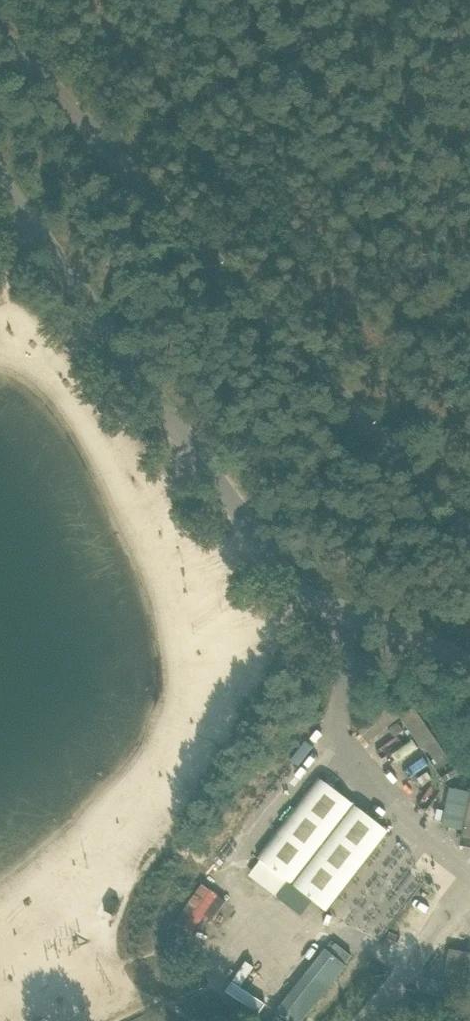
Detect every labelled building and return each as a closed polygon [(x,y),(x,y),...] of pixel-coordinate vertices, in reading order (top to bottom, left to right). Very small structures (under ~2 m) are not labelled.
[(389,729),(395,737),(404,731),(398,723),(389,729)] [(257,859),(326,912),(387,832),(319,779),(257,859)] [(447,787),(439,826),(463,831),(462,839),(469,840),(469,792),(447,787)] [(259,948),(243,966),(235,959),(227,967),(262,999),(271,989),(252,972),(267,955),(259,948)] [(306,973),(327,990),(346,967),(325,949),(306,973)] [(465,952),(458,985),(469,987),(469,953),(465,952)] [(273,1020),(306,1020),(316,1006),(293,991),(273,1020)]
